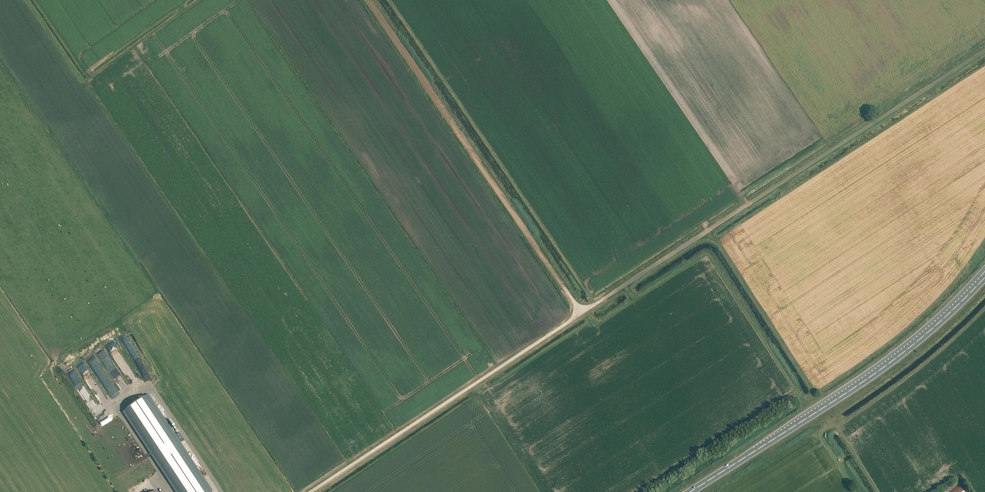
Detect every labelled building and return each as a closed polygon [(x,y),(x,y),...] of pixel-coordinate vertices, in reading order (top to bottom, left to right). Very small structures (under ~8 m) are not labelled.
[(106,366),(107,366),(104,361),(110,357),(105,349),(97,354),(106,366)] [(88,361),(95,372),(101,368),(103,371),(104,370),(95,356),(88,361)] [(67,371),(89,411),(97,407),(75,367),(67,371)] [(212,491),(180,443),(185,440),(179,432),(175,435),(148,395),(123,412),(176,491),(212,491)]
